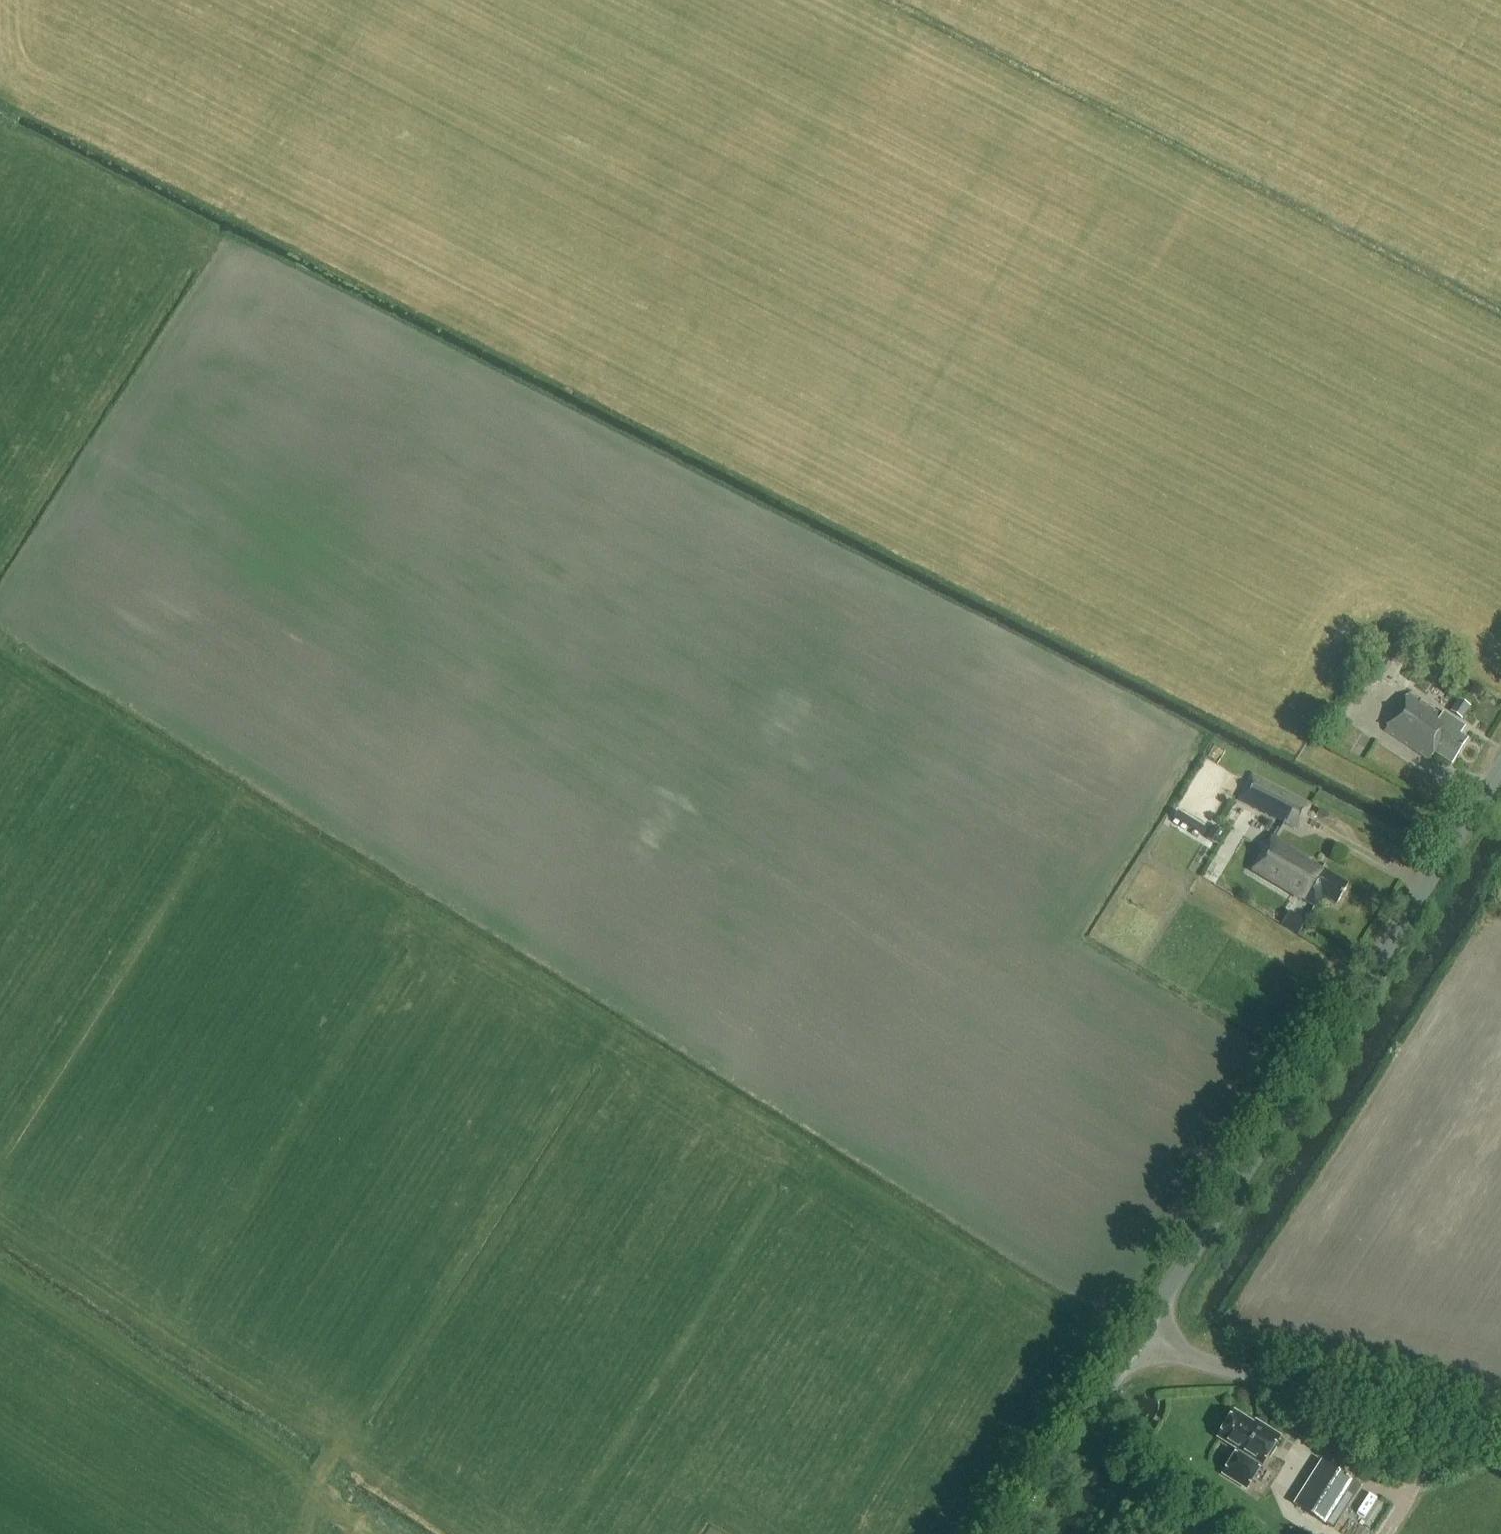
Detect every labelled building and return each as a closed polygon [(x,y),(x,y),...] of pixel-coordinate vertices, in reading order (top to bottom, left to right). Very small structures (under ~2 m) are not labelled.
[(1452,764),(1468,739),(1461,734),(1465,727),(1444,713),(1442,716),(1410,695),(1386,732),(1430,761),(1435,753),(1453,765),(1453,764),(1452,764)] [(1451,712),(1462,719),(1470,706),(1459,699),(1451,712)] [(1311,804),(1251,773),(1237,800),(1297,831),(1311,804)] [(1337,904),(1348,885),(1309,862),(1311,860),(1273,838),(1254,871),(1316,907),(1322,896),(1337,904)] [(1254,1425),(1234,1413),(1219,1438),(1239,1450),(1237,1453),(1224,1474),(1247,1487),(1260,1467),(1279,1436),(1256,1422),(1254,1425)] [(1323,1462),(1295,1506),(1334,1530),(1362,1486),(1323,1462)]
